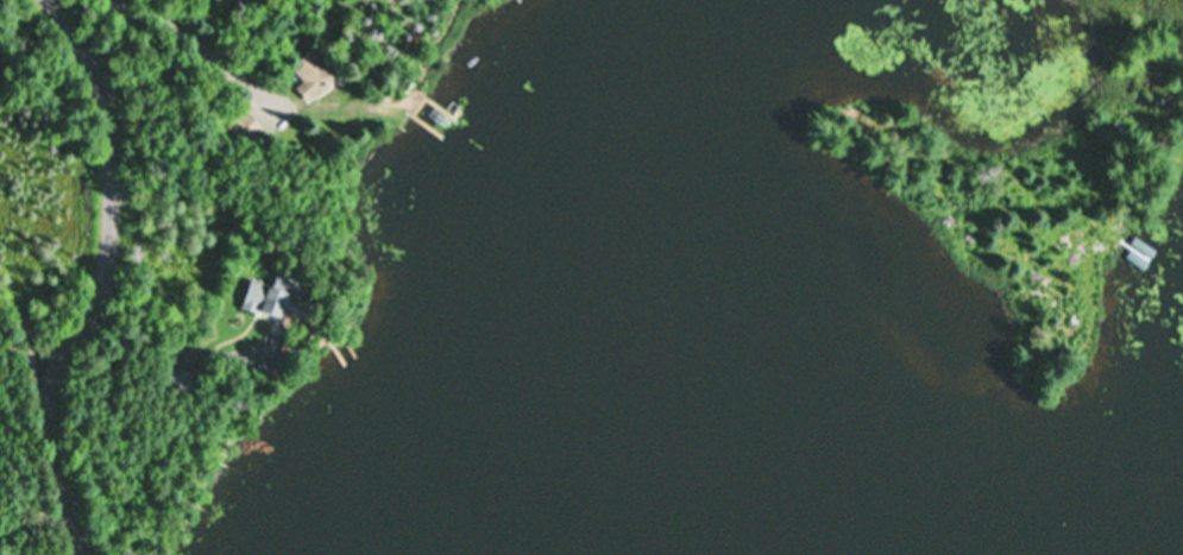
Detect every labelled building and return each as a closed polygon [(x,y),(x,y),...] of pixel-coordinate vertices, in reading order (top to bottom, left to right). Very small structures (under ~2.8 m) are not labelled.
[(304,83),(296,90),(309,105),(337,79),(310,50),(291,68),(304,83)] [(300,308),(285,304),(288,291),(249,281),(242,308),(296,322),(300,308)]
